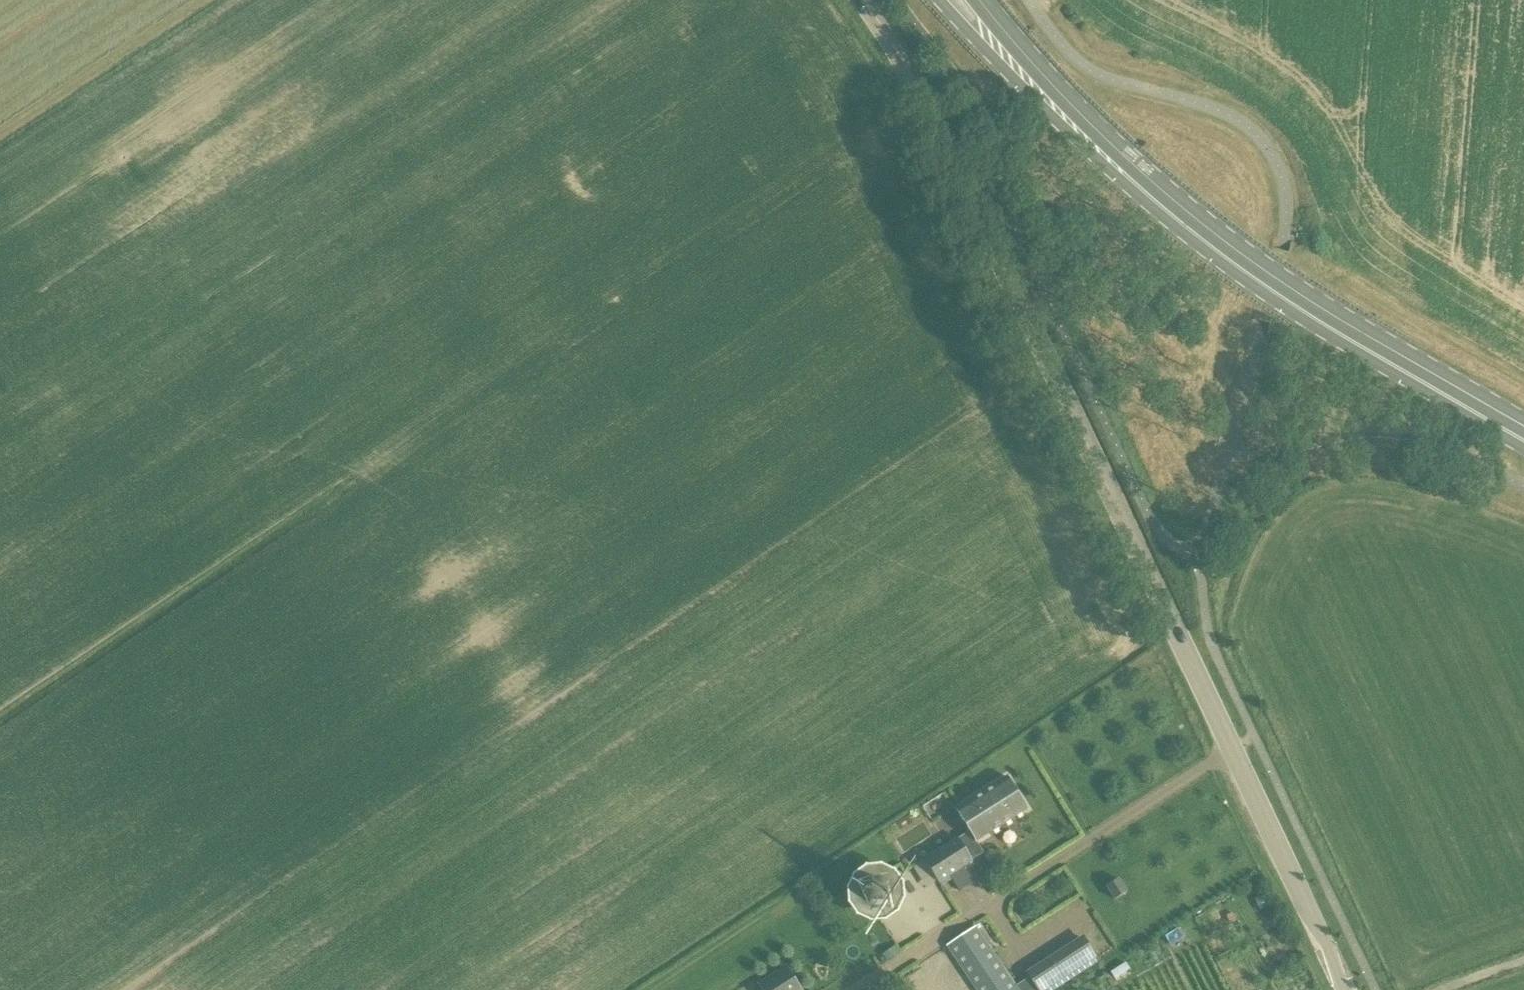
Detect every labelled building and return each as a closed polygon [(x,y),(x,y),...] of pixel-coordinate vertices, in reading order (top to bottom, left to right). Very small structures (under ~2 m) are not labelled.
[(959,891),(970,884),(981,877),(970,858),(982,851),(976,841),(1027,809),(1007,776),(956,808),(969,830),(957,837),(923,858),(938,883),(950,876),(959,891)] [(904,897),(903,882),(894,870),(880,864),(865,866),(853,875),(846,889),(848,904),(857,916),(871,922),(886,920),(898,911),(904,897)] [(1117,879),(1107,886),(1116,899),(1126,891),(1117,879)] [(1262,897),(1255,900),(1259,911),(1267,908),(1262,897)] [(945,946),(975,989),(1018,989),(975,927),(945,946)] [(1178,929),(1165,937),(1170,946),(1183,938),(1178,929)] [(1040,989),(1049,989),(1098,959),(1083,933),(1026,969),(1040,989)] [(894,946),(882,954),(887,961),(898,953),(894,946)] [(757,980),(763,989),(798,989),(801,989),(785,963),(757,980)]
